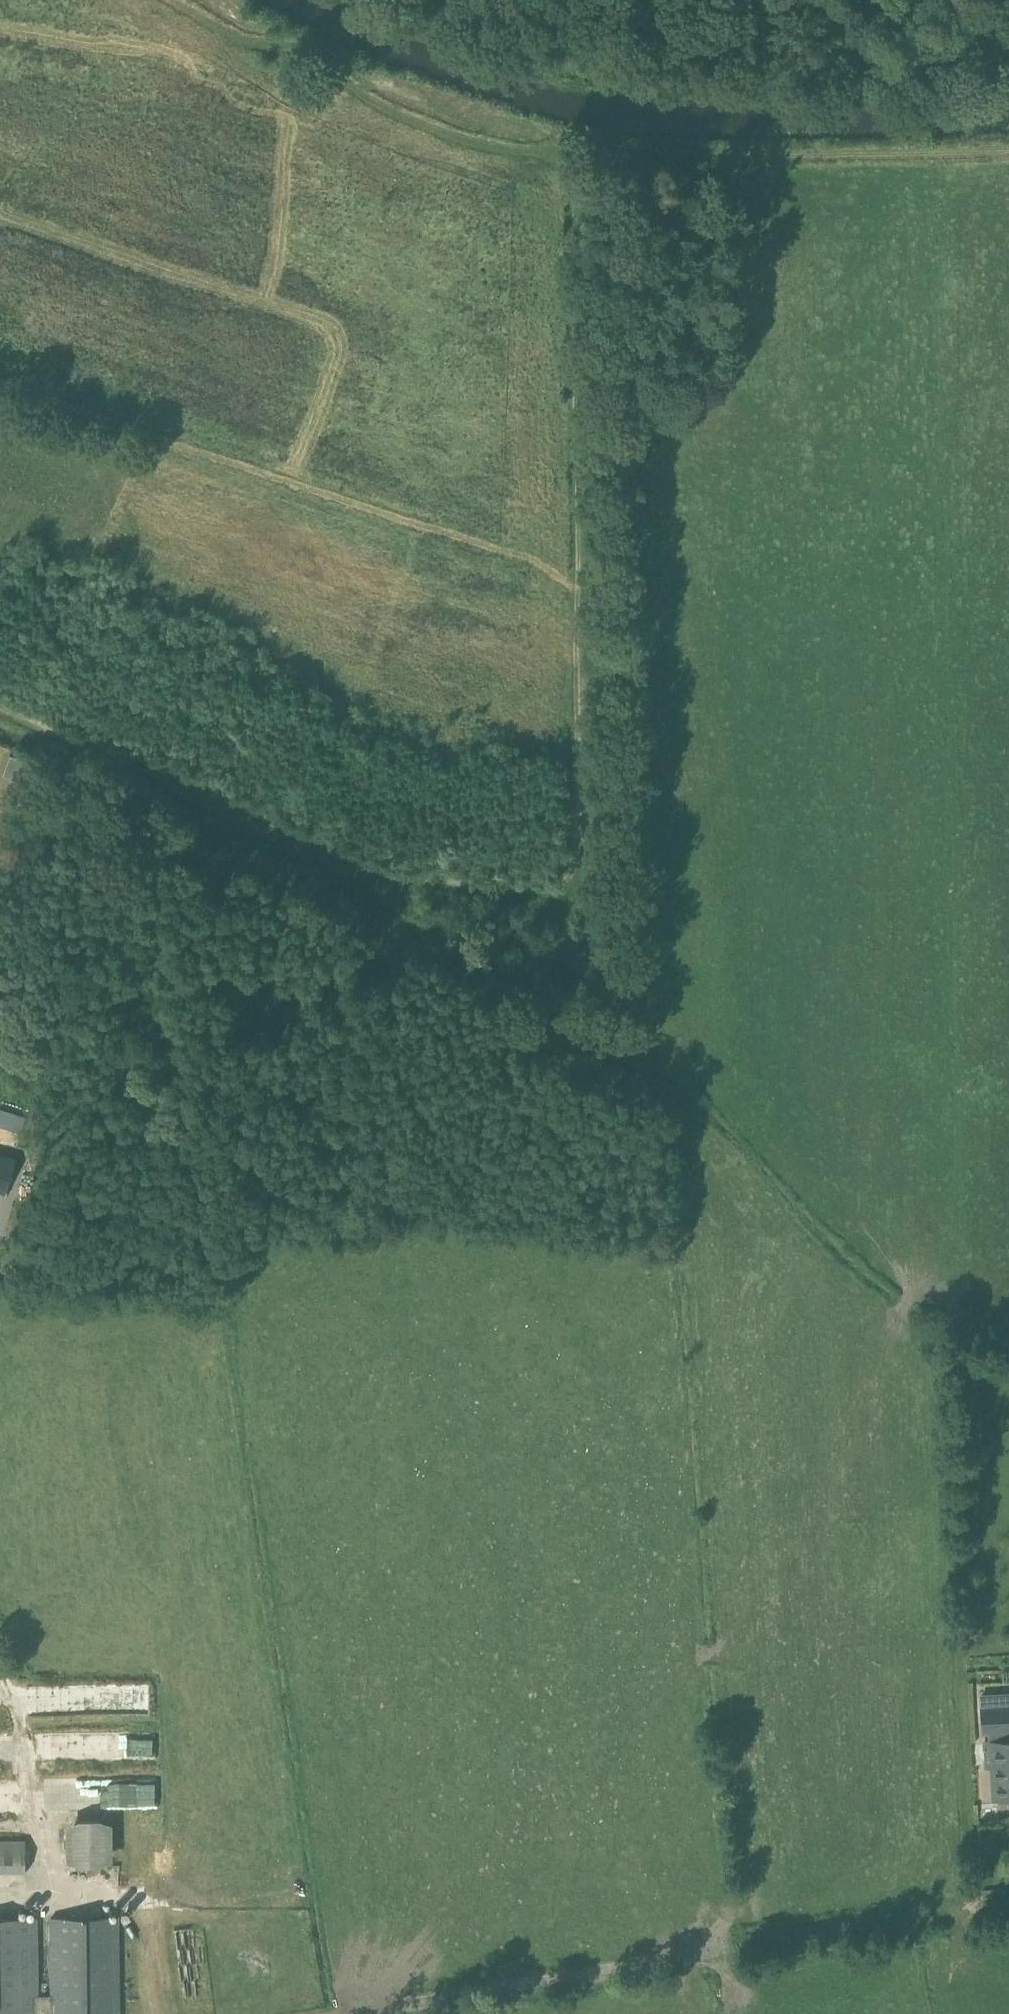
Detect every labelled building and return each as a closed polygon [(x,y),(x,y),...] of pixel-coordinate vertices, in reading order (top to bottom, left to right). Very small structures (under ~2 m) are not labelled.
[(29,1751),(151,1752),(151,1729),(29,1728),(30,1675),(11,1675),(10,1729),(29,1729),(29,1751)] [(982,1708),(984,1732),(989,1732),(990,1742),(984,1743),(986,1766),(991,1766),(992,1779),(997,1779),(999,1797),(1006,1797),(1007,1800),(1008,1802),(1008,1707),(982,1708)] [(151,1797),(150,1779),(133,1779),(134,1797),(151,1797)] [(154,1843),(153,1806),(123,1806),(124,1843),(154,1843)] [(112,1860),(112,1822),(100,1820),(79,1820),(66,1825),(66,1859),(76,1865),(100,1865),(112,1860)] [(39,1995),(39,1918),(0,1918),(0,2013),(121,2013),(119,1917),(51,1918),(51,1995),(39,1995)]
